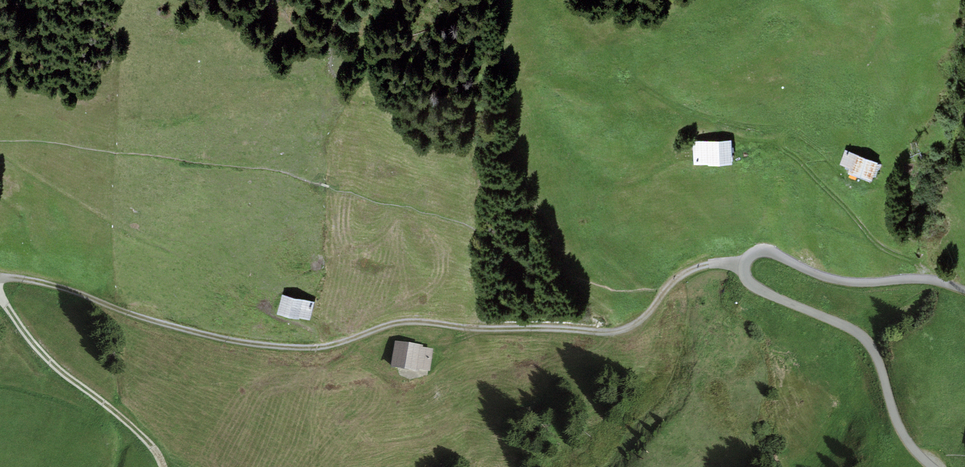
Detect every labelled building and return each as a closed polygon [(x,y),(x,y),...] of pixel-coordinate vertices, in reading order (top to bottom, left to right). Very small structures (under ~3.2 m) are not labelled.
[(731,141),(695,141),(695,165),(731,165),(731,141)] [(871,182),(878,164),(845,151),(840,166),(850,169),(848,174),(871,182)] [(314,302),(281,295),(277,313),(277,315),(299,320),(299,318),(310,321),(314,302)] [(423,345),(395,340),(390,367),(419,372),(419,369),(430,370),(433,349),(423,347),(423,345)]
